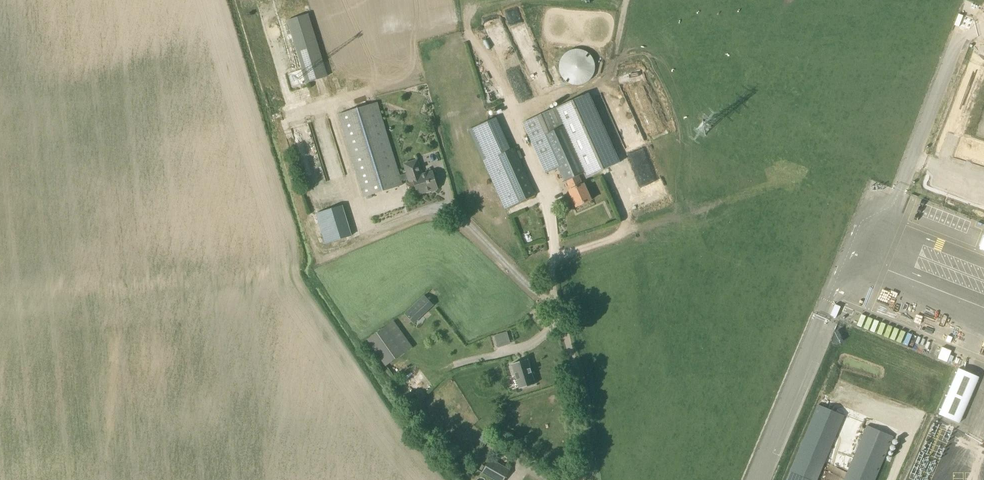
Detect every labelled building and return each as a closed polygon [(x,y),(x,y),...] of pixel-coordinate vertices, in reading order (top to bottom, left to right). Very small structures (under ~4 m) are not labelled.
[(309,14),(287,20),(307,83),(328,76),(309,14)] [(579,85),(583,84),(587,83),(590,80),(593,77),(594,73),(595,69),(595,65),(595,62),(593,58),(591,55),(589,53),(585,51),(582,50),(579,49),(577,49),(573,50),(570,51),(567,52),(565,54),(563,56),(561,59),(560,62),(559,65),(559,68),(560,72),(561,76),(563,79),(567,82),(570,84),(574,85),(579,85)] [(587,177),(620,163),(589,93),(523,122),(546,174),(558,169),(564,182),(567,181),(571,190),(569,190),(576,207),(591,200),(584,185),(582,186),(577,176),(585,173),(587,177)] [(400,175),(377,102),(338,114),(364,197),(402,185),(401,181),(408,179),(409,181),(414,180),(418,195),(438,188),(432,171),(423,174),(418,159),(403,163),(406,173),(400,175)] [(511,150),(496,117),(470,129),(505,209),(535,196),(514,148),(511,150)] [(941,159),(983,175),(983,160),(945,146),(941,159)] [(324,167),(329,180),(345,174),(340,161),(324,167)] [(326,242),(350,233),(339,202),(315,211),(326,242)] [(405,313),(415,323),(434,305),(425,295),(405,313)] [(367,340),(386,366),(405,352),(386,326),(381,330),(367,340)] [(507,332),(494,335),(498,348),(511,344),(507,332)] [(520,389),(535,384),(535,383),(528,360),(512,364),(512,365),(509,366),(512,375),(515,374),(520,389)] [(959,368),(939,414),(959,423),(979,377),(959,368)] [(844,415),(818,405),(787,479),(817,479),(844,415)] [(891,436),(865,425),(843,479),(873,479),(891,436)] [(510,470),(490,458),(482,473),(495,479),(504,479),(510,470)]
